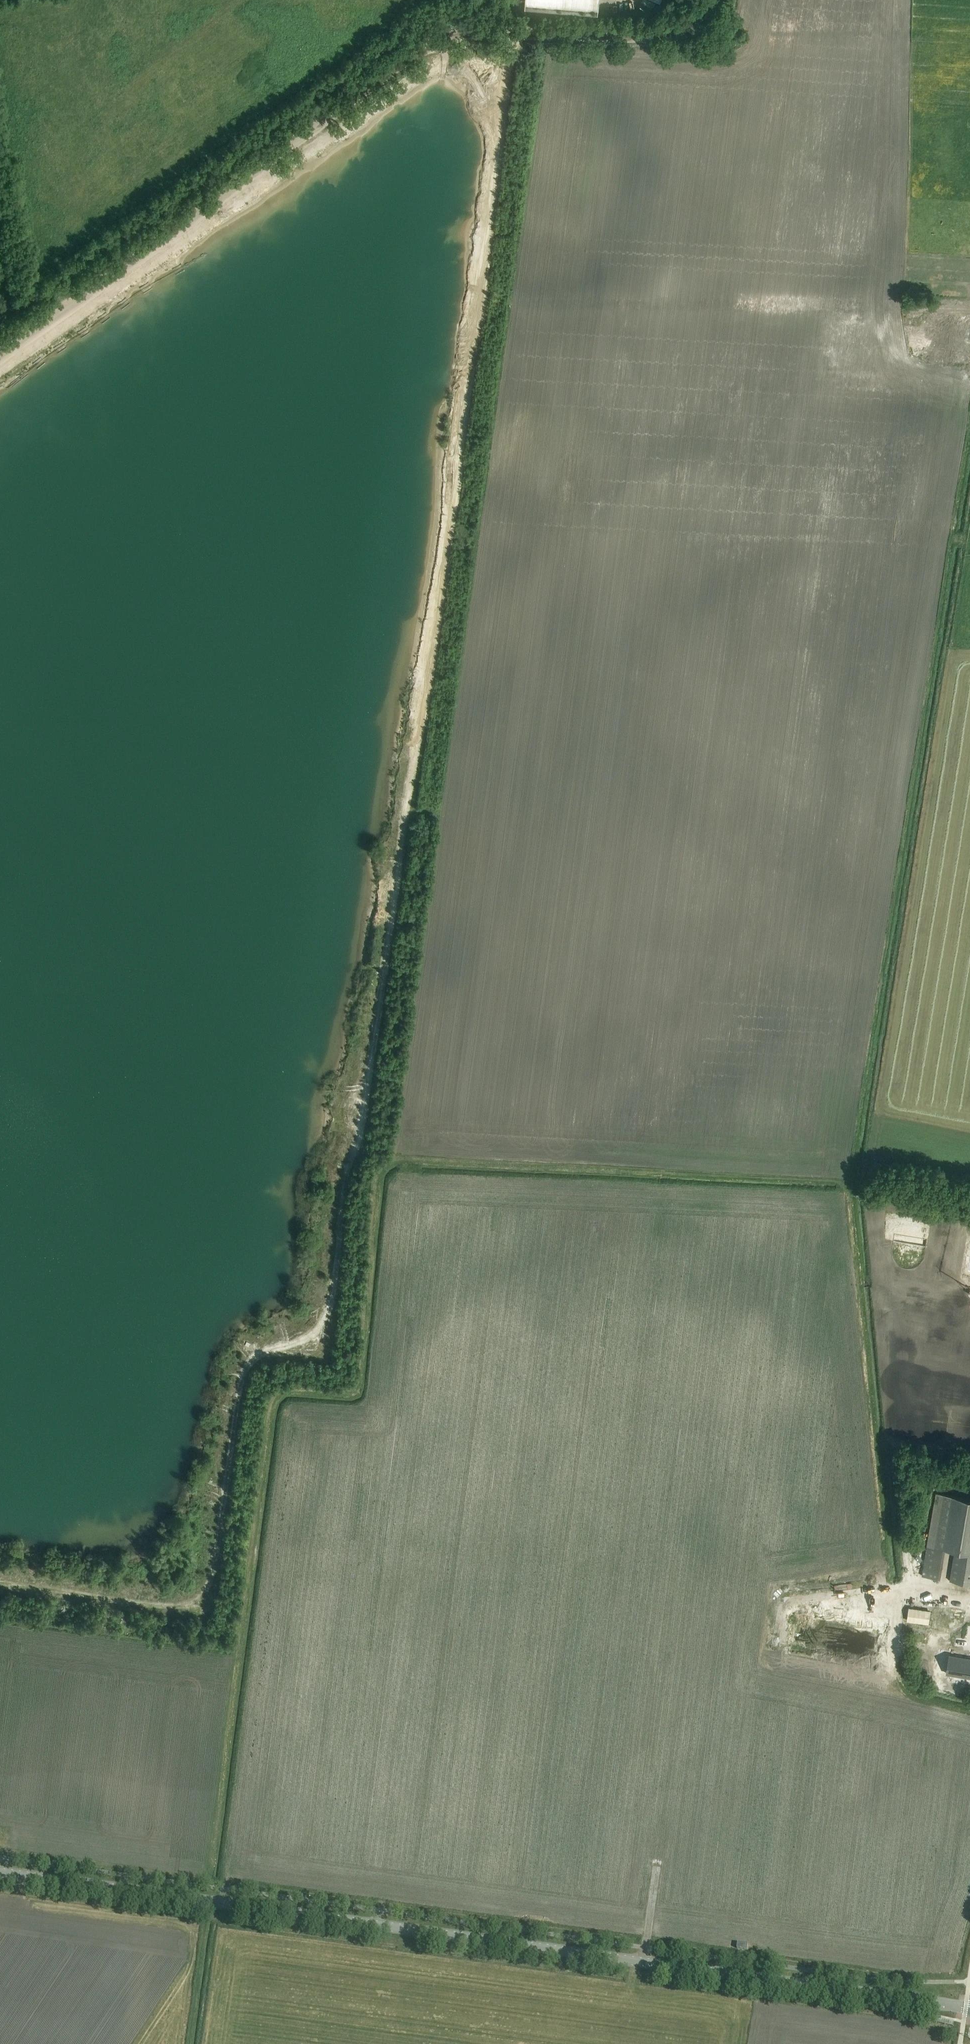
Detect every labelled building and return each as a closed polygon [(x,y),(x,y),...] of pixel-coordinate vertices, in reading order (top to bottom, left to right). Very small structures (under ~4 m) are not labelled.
[(526,4),(599,10),(600,0),(527,0),(526,4)] [(927,1547),(955,1551),(950,1581),(969,1584),(969,1499),(936,1494),(927,1547)] [(924,1569),(922,1576),(938,1579),(939,1571),(924,1569)] [(968,1658),(968,1660),(955,1658),(952,1673),(963,1675),(963,1677),(969,1678),(969,1658),(968,1658)]
